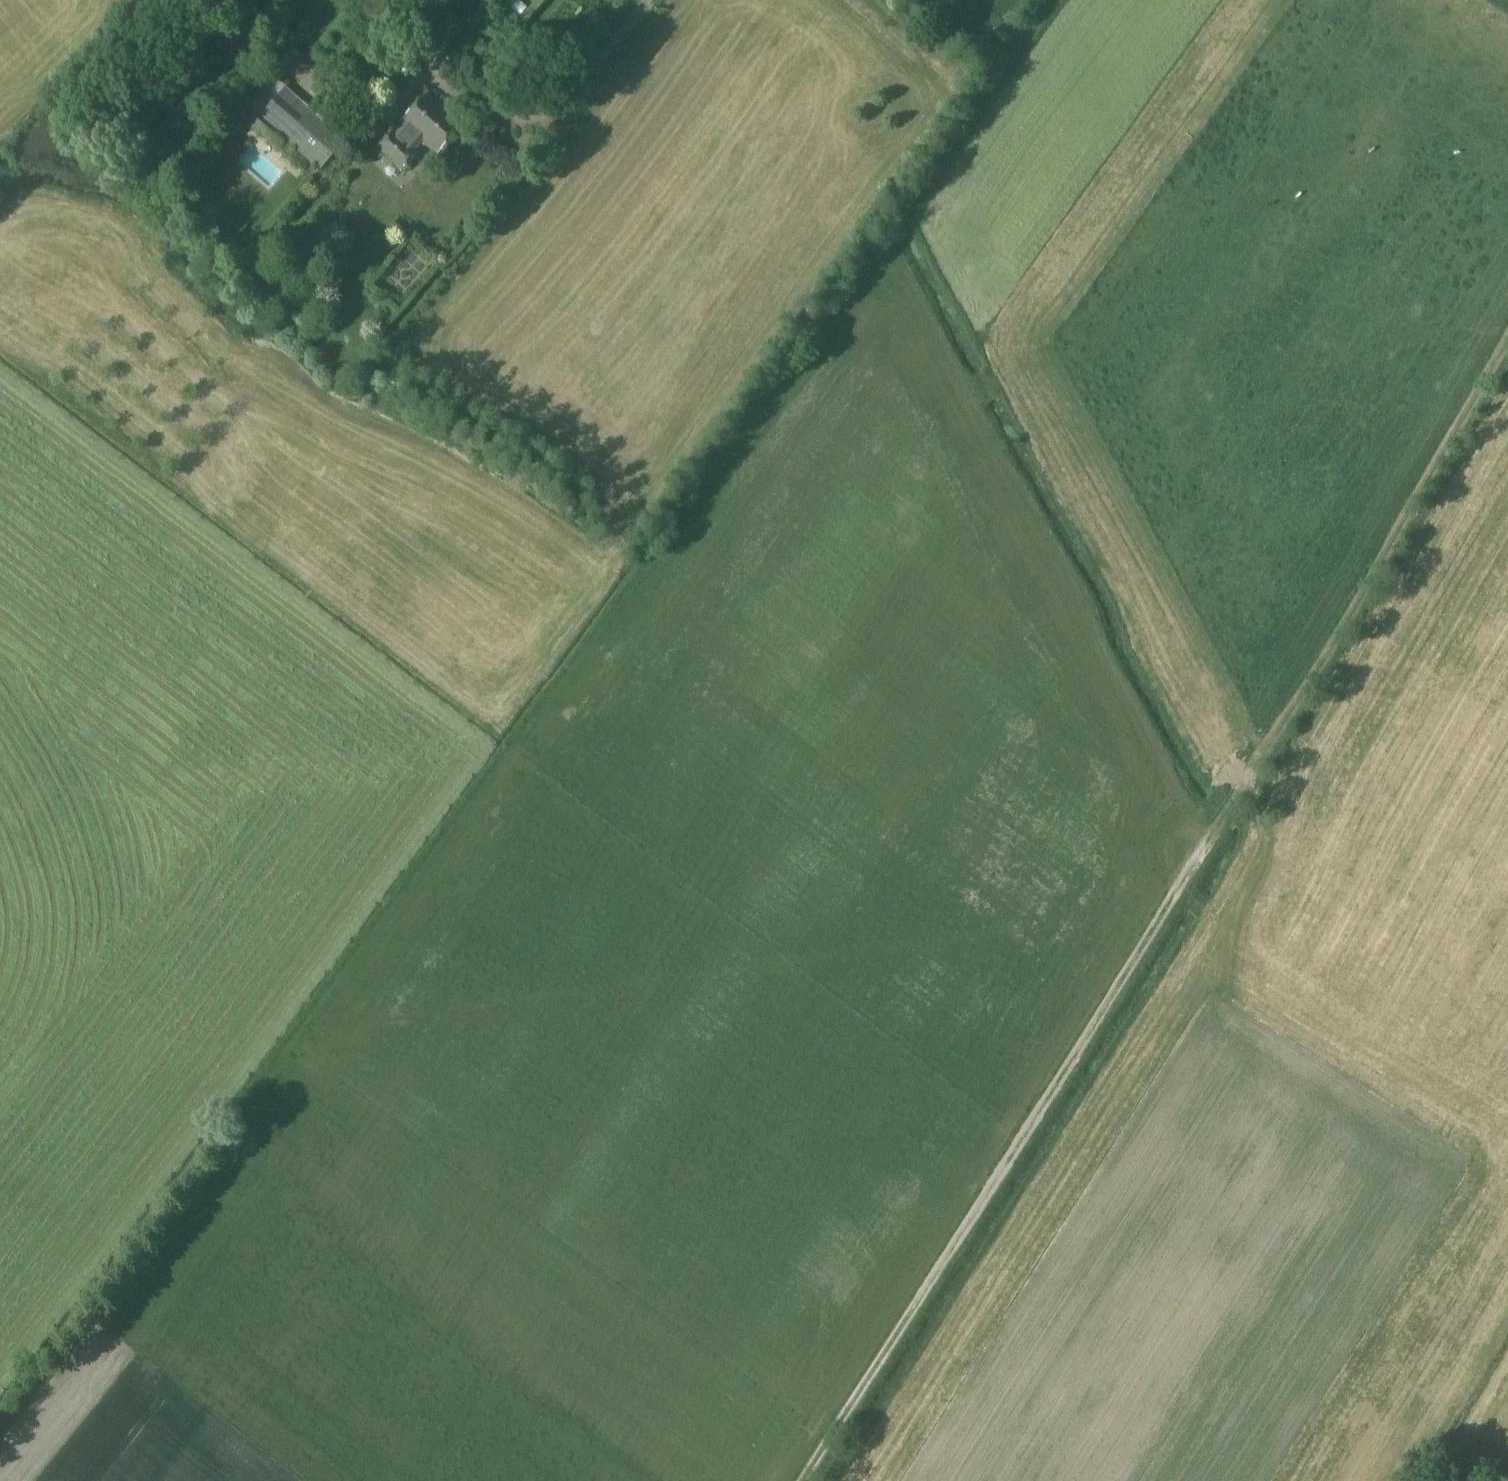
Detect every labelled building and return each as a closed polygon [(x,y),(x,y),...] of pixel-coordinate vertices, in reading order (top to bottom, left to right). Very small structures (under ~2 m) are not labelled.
[(517,14),(528,8),(524,0),(509,0),(517,14)] [(320,169),(344,140),(270,77),(246,106),(320,169)] [(437,154),(462,126),(428,96),(402,123),(403,124),(396,133),(394,132),(378,149),(401,170),(417,153),(415,151),(424,142),(437,154)] [(259,140),(241,157),(269,186),(287,170),(259,140)]
